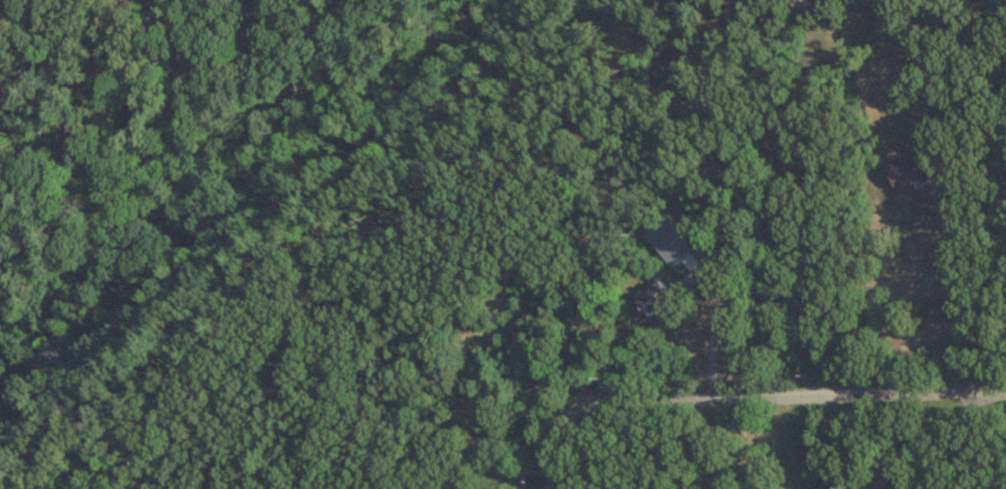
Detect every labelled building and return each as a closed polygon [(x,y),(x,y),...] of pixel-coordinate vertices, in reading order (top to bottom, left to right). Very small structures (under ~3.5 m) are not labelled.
[(885,166),(891,190),(934,179),(928,155),(885,166)] [(634,305),(651,323),(684,291),(675,281),(667,289),(659,281),(634,305)]
